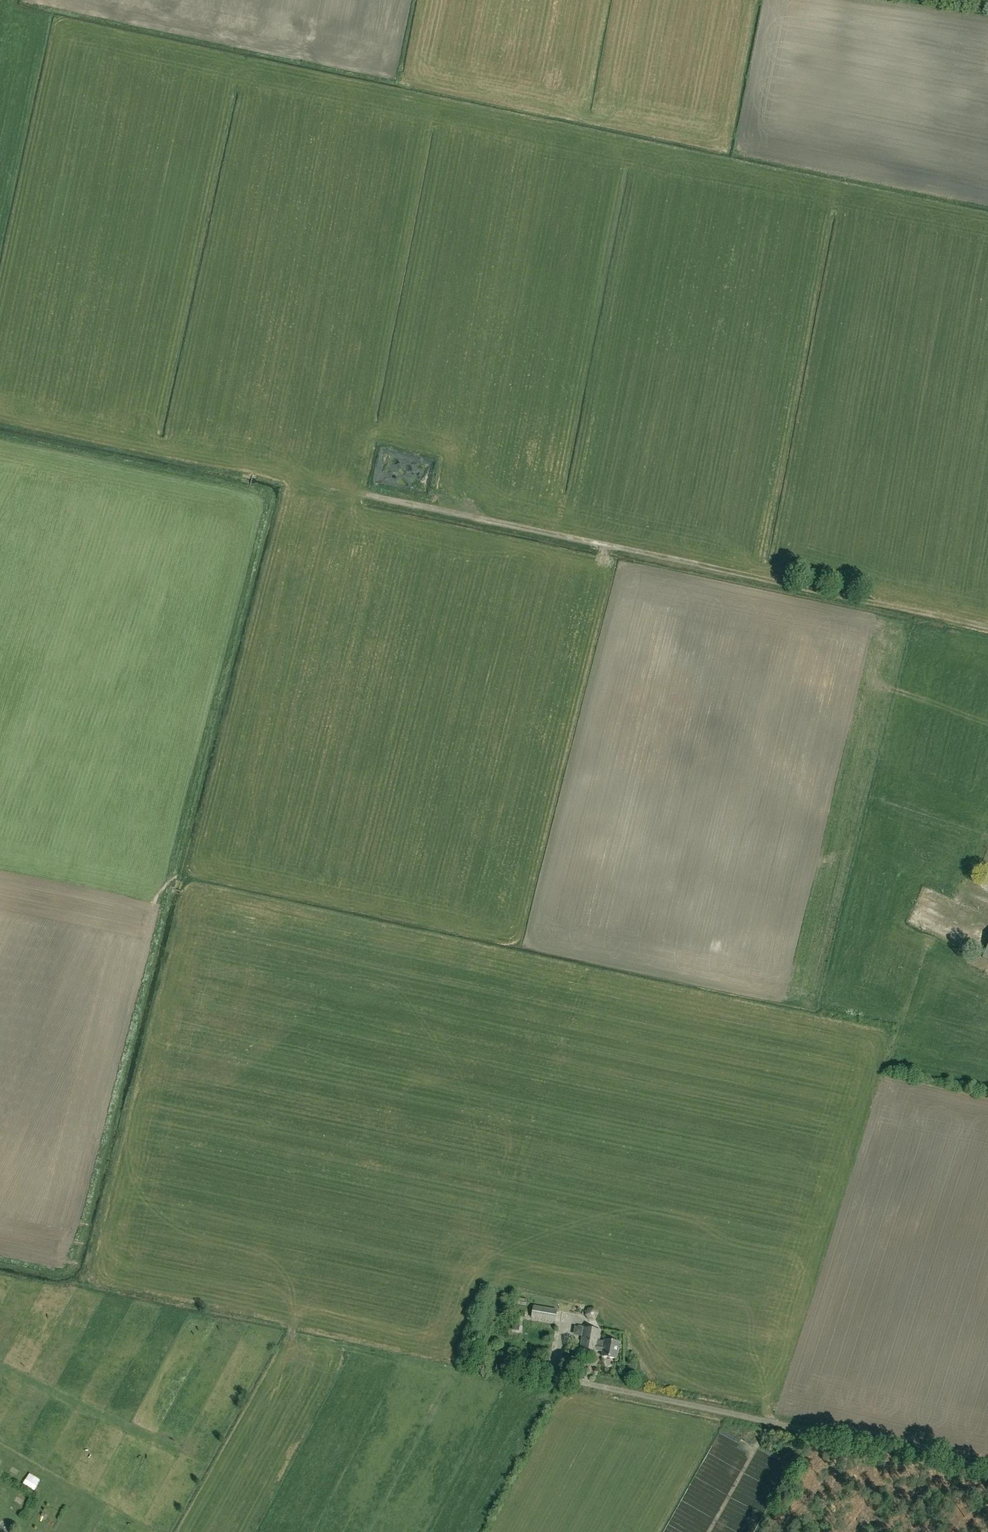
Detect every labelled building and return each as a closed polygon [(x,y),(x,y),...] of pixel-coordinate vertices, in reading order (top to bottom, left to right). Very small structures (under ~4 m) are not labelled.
[(555,1323),(557,1309),(533,1305),(531,1319),(555,1323)] [(589,1320),(595,1319),(598,1313),(594,1308),(587,1309),(585,1315),(589,1320)] [(604,1341),(598,1340),(600,1330),(584,1327),(579,1350),(596,1353),(597,1350),(602,1351),(602,1356),(616,1359),(619,1342),(605,1340),(604,1341)] [(32,1471),(26,1479),(32,1484),(38,1477),(32,1471)] [(14,1499),(23,1504),(29,1494),(20,1489),(14,1499)]
